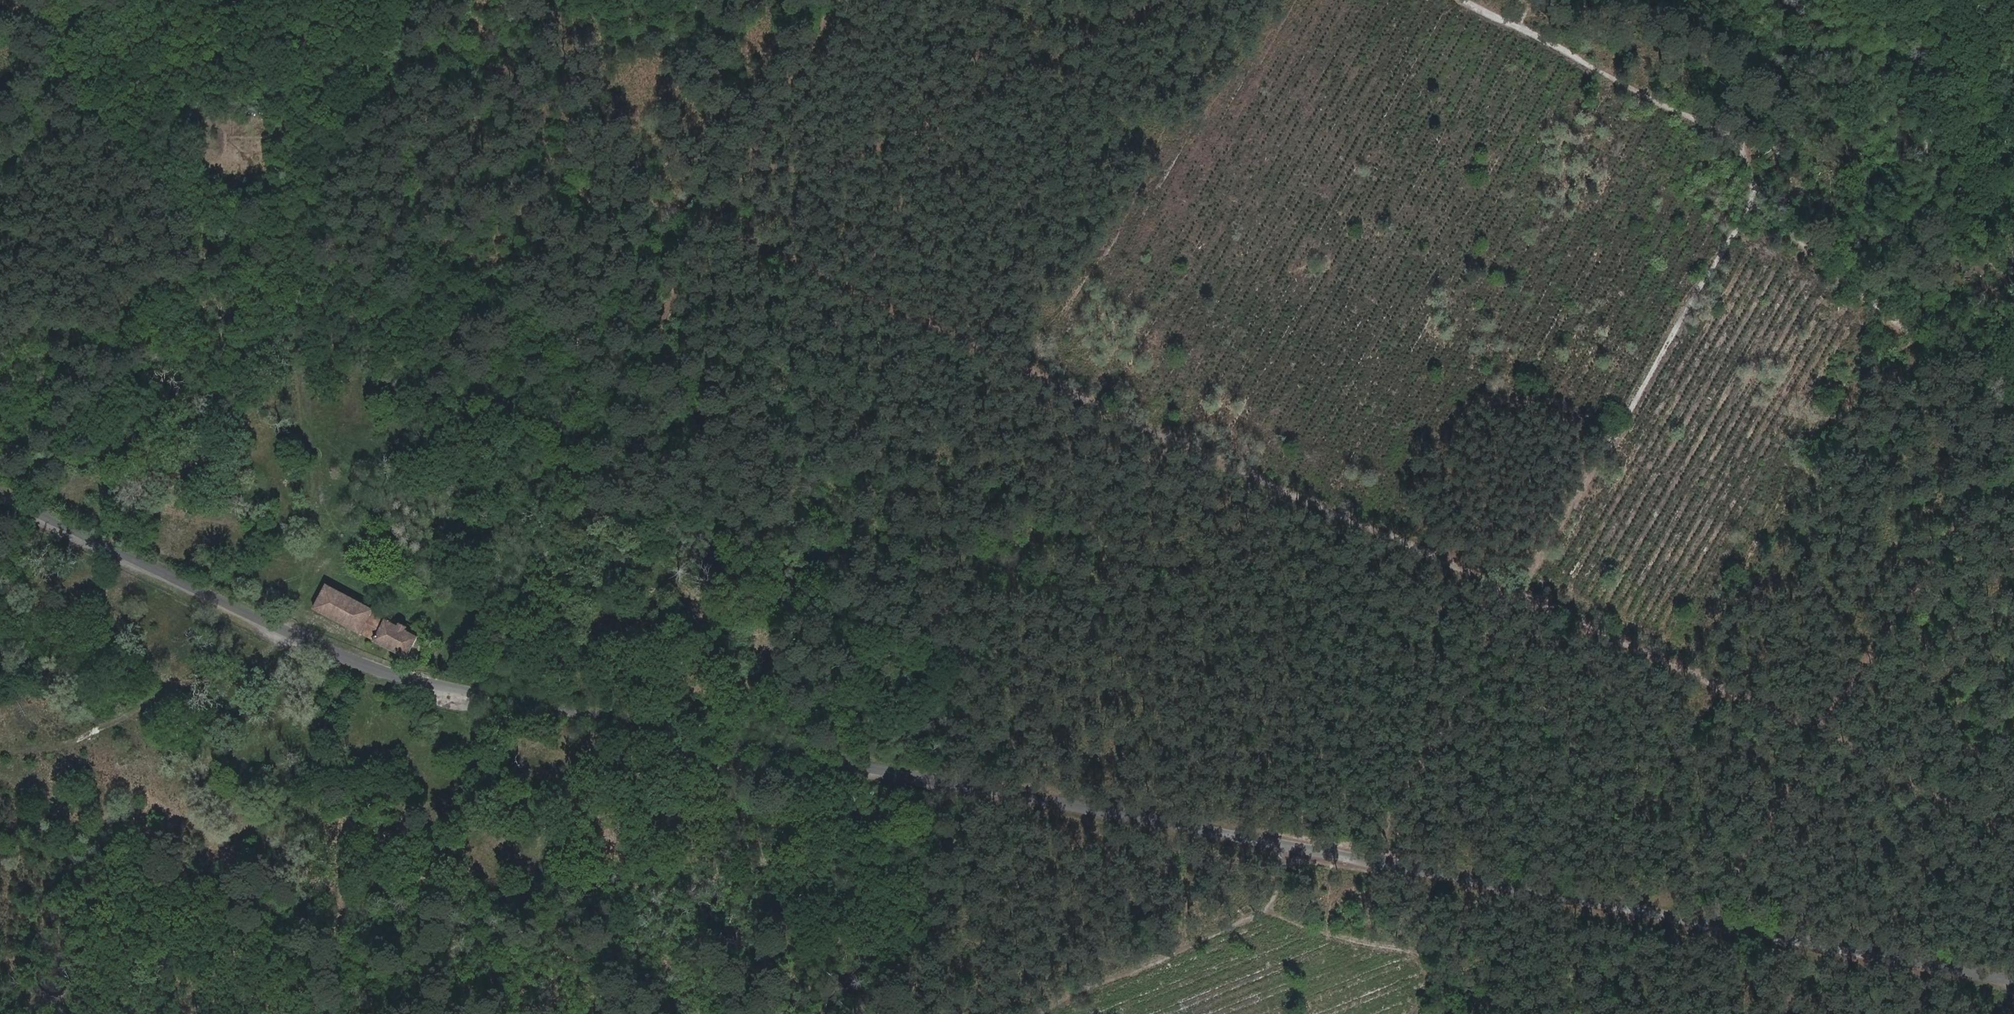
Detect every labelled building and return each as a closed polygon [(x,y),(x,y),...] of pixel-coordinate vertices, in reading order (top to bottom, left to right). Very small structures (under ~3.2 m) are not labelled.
[(373,607),(326,583),(313,608),(407,657),(418,635),(406,628),(405,624),(400,621),(398,624),(371,611),(373,607)]
